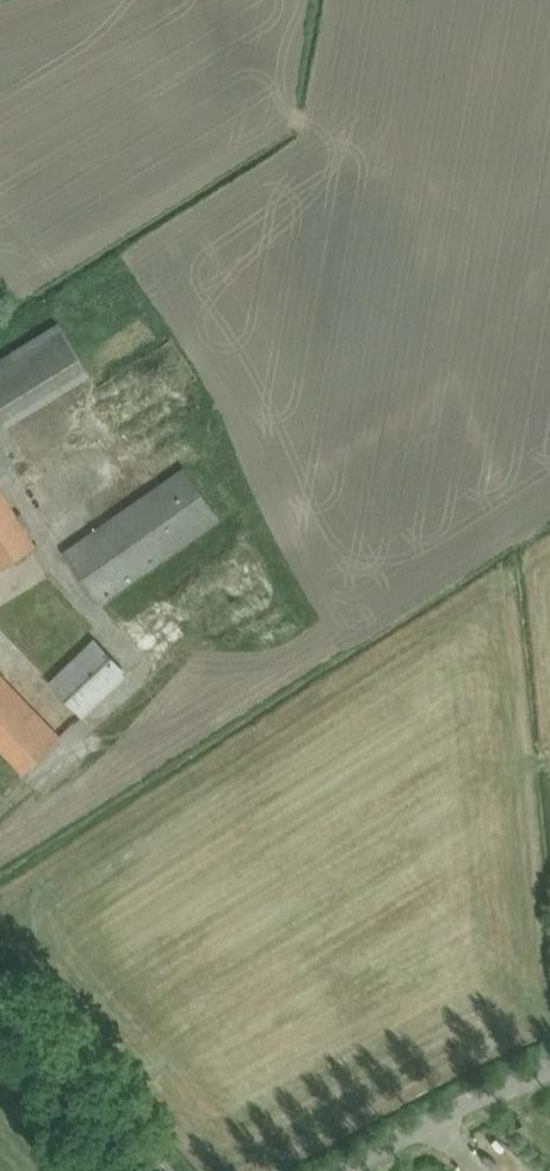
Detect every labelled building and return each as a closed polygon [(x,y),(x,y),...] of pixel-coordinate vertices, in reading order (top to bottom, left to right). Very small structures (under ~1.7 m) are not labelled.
[(7,423),(89,372),(59,323),(0,360),(0,411),(7,423)] [(0,449),(0,489),(5,498),(24,487),(1,448),(0,449)] [(65,552),(100,602),(219,518),(184,468),(65,552)] [(35,546),(5,498),(0,489),(0,568),(35,546)] [(52,682),(84,715),(127,674),(95,641),(52,682)] [(24,771),(60,736),(0,675),(0,746),(24,771)]
